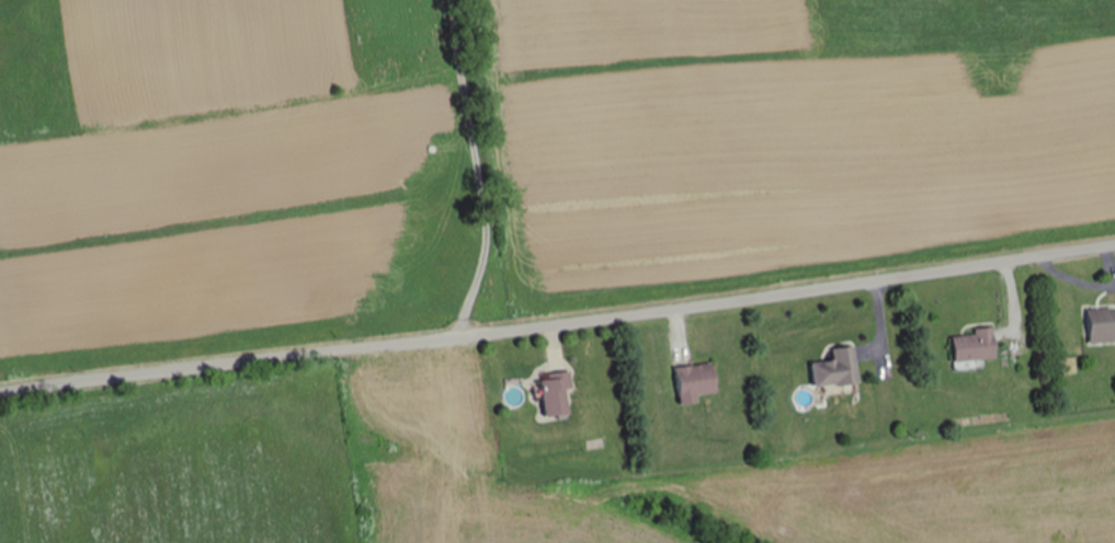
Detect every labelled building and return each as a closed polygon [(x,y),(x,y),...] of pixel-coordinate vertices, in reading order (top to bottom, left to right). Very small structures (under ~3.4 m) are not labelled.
[(1102,359),(1114,358),(1114,310),(1112,310),(1113,318),(1098,319),(1102,359)] [(1001,360),(999,331),(956,334),(958,362),(1001,360)] [(864,385),(861,347),(838,349),(839,361),(818,363),(820,388),(864,385)] [(685,404),(704,403),(704,394),(722,393),(721,365),(683,366),(685,404)] [(546,376),(550,418),(579,415),(576,373),(546,376)]
